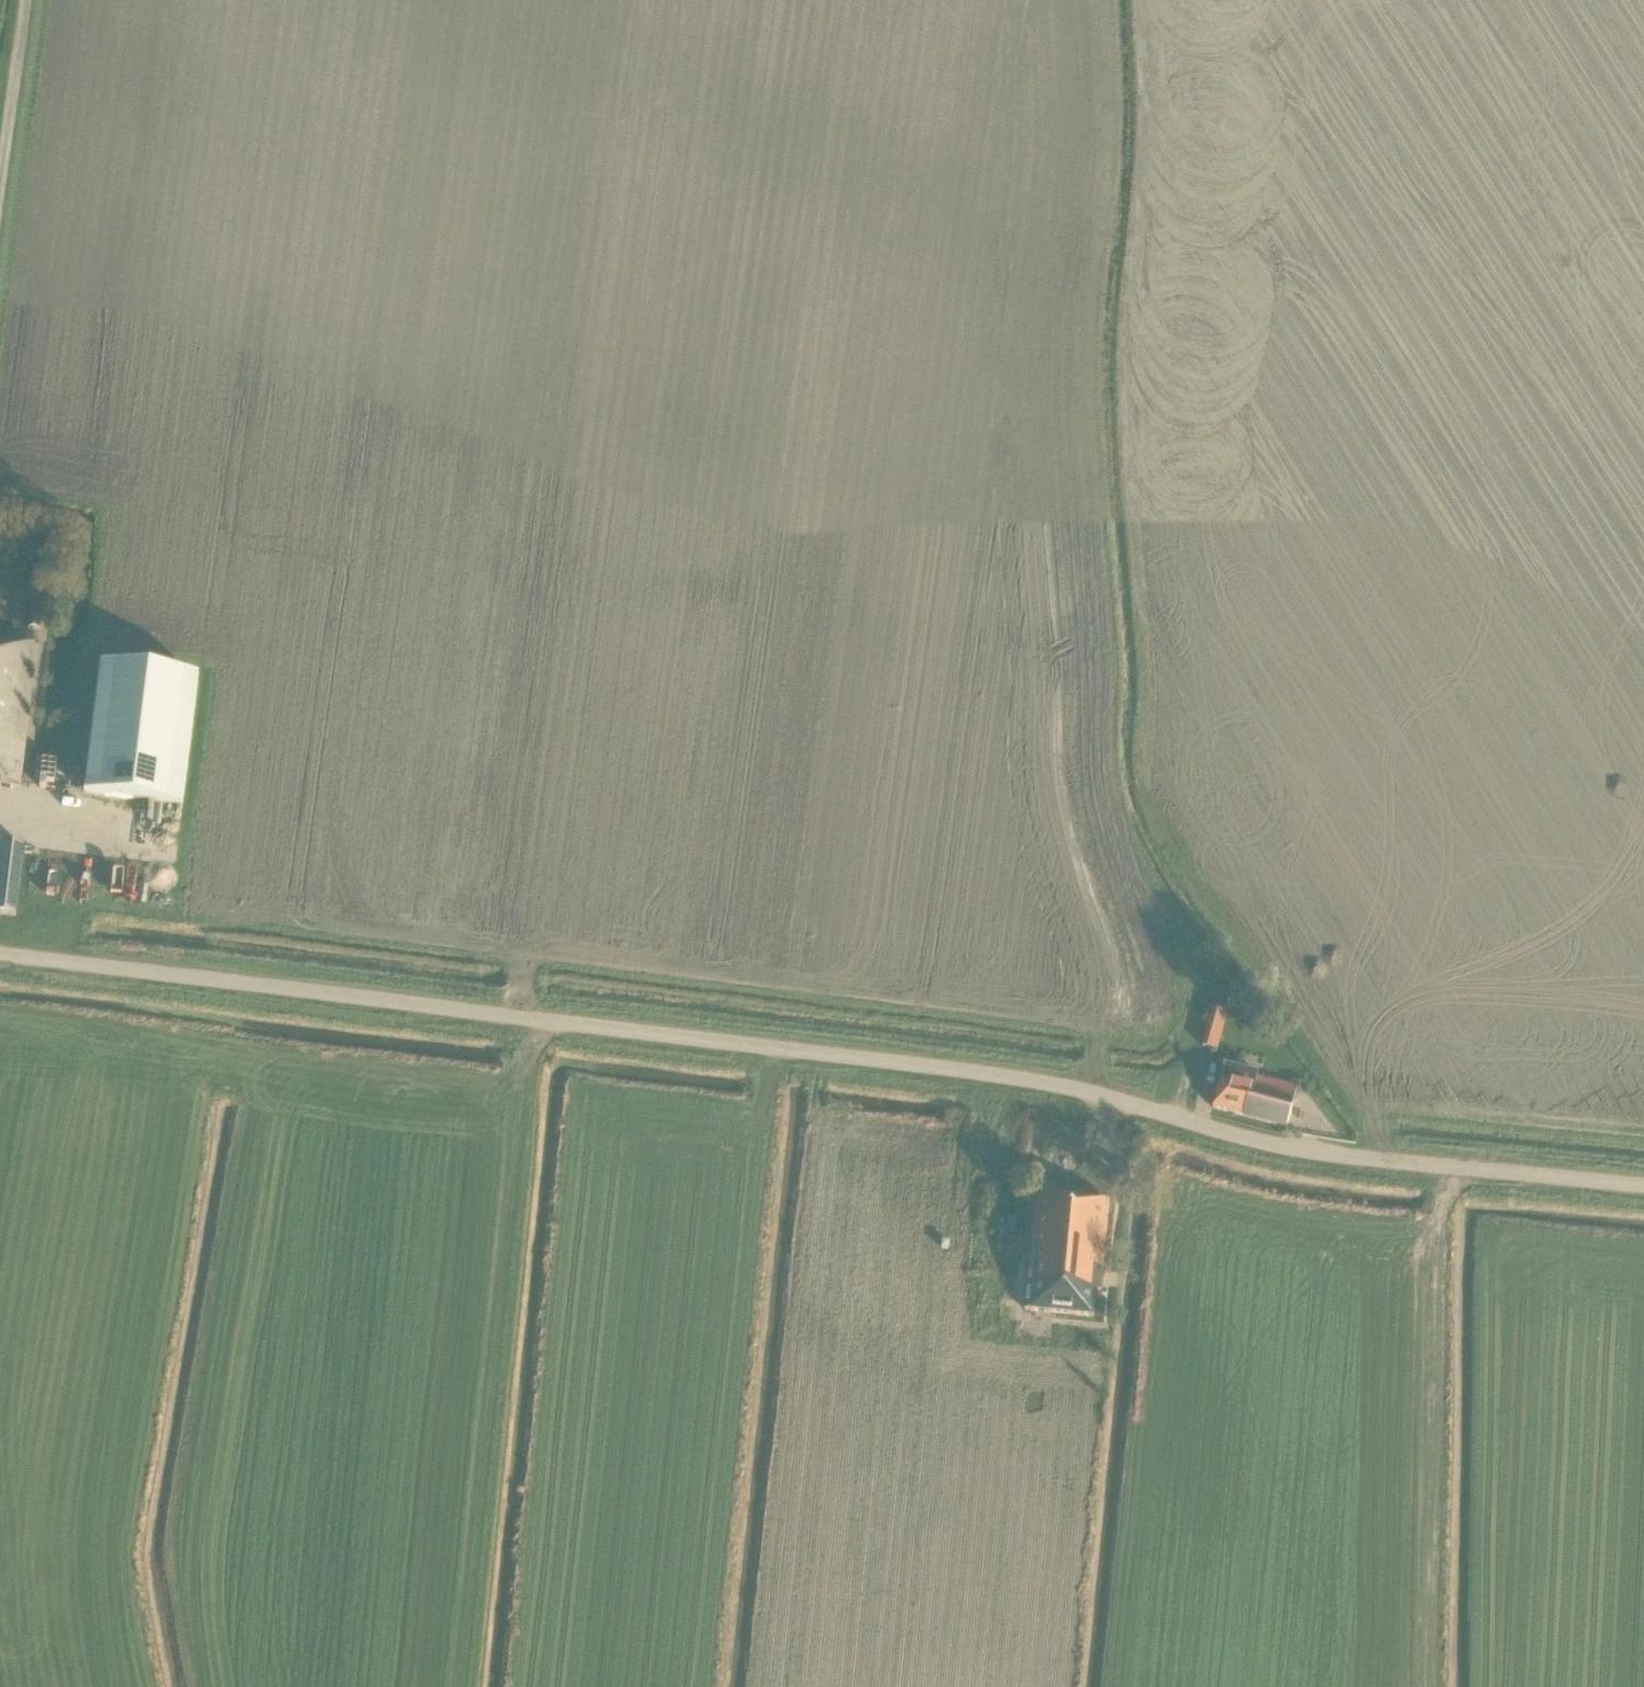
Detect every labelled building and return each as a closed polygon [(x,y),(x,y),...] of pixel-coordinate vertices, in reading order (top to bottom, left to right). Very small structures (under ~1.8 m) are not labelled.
[(28,628),(39,630),(41,613),(31,612),(28,628)] [(20,790),(38,646),(0,641),(0,788),(20,790)] [(101,672),(86,795),(183,807),(199,684),(101,672)] [(3,844),(0,871),(0,915),(16,917),(24,847),(3,844)] [(1205,1037),(1201,1048),(1217,1053),(1220,1041),(1205,1037)] [(1212,1109),(1286,1130),(1296,1091),(1256,1080),(1257,1076),(1225,1067),(1212,1109)] [(1035,1195),(1024,1311),(1093,1318),(1096,1293),(1100,1293),(1108,1203),(1035,1195)]
